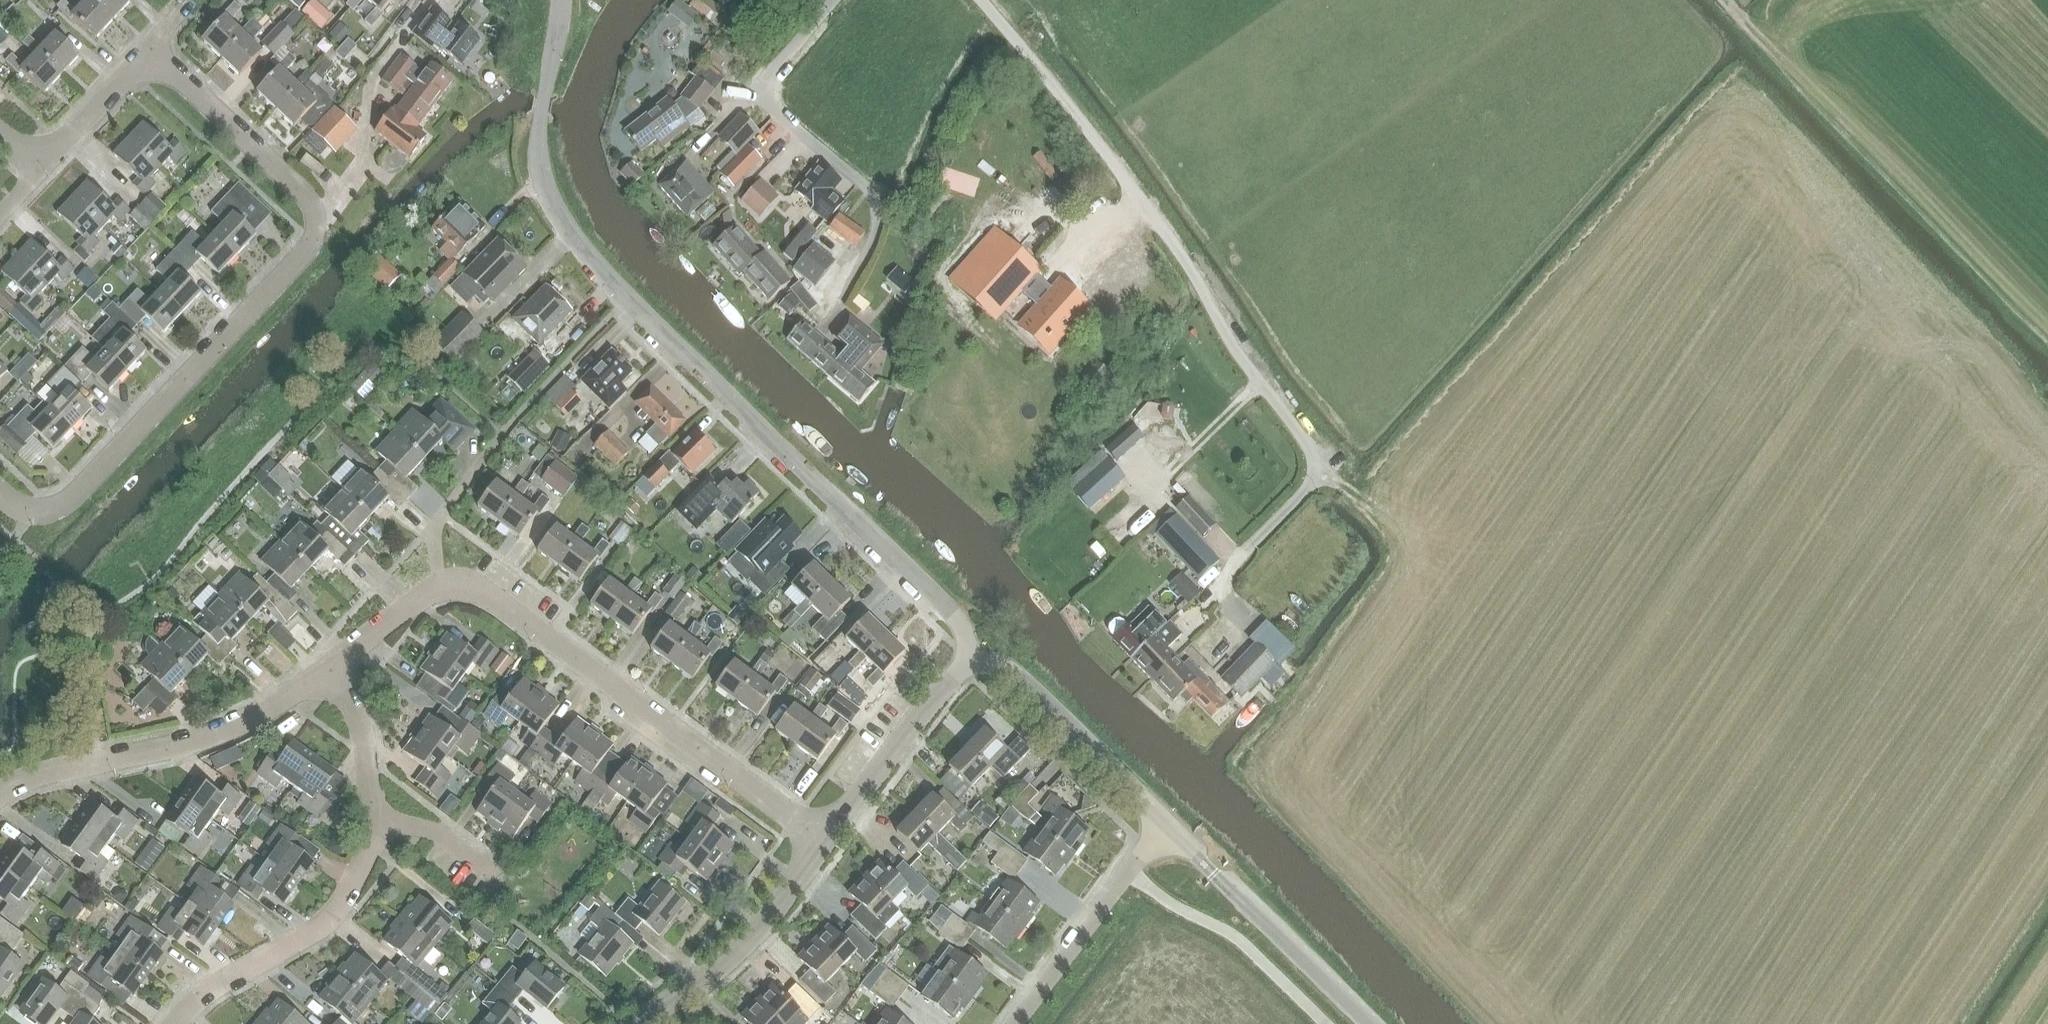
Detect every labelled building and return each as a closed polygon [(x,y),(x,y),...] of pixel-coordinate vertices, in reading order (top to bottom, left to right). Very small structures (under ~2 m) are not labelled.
[(113,20),(91,0),(87,0),(87,1),(76,12),(63,0),(57,6),(70,19),(72,17),(95,39),(113,20)] [(130,2),(128,0),(91,0),(113,20),(130,2)] [(287,0),(299,10),(307,0),(287,0)] [(323,8),(314,0),(312,0),(301,12),(311,21),(323,8)] [(346,4),(353,11),(363,0),(350,0),(346,4)] [(366,20),(376,8),(367,0),(363,0),(354,9),(366,20)] [(364,21),(371,27),(384,13),(382,11),(392,0),(367,0),(376,8),(364,21)] [(708,0),(691,0),(687,6),(710,24),(721,10),(708,0)] [(763,0),(757,0),(753,4),(764,14),(771,6),(763,0)] [(243,35),(241,32),(229,21),(241,8),(235,2),(222,16),(224,18),(202,41),(221,58),(243,35)] [(296,9),(281,25),(291,34),(306,19),(296,9)] [(433,45),(460,65),(480,40),(459,24),(450,37),(443,31),(450,22),(433,9),(413,35),(431,48),(433,45)] [(262,52),(251,42),(263,29),(253,19),(241,32),(243,35),(221,58),(240,76),(262,52)] [(281,25),(279,22),(259,44),(273,56),(292,35),(291,34),(281,25)] [(338,24),(329,35),(341,45),(350,34),(338,24)] [(61,75),(79,56),(55,34),(42,48),(29,36),(22,43),(35,55),(38,52),(61,75)] [(344,62),(356,48),(357,47),(348,40),(336,53),(335,54),(344,62)] [(44,93),(61,75),(38,52),(35,55),(25,66),(12,54),(5,61),(19,74),(21,72),(44,93)] [(298,86),(295,83),(284,73),(296,60),(289,53),(276,67),(279,69),(257,92),(276,110),(298,86)] [(437,102),(453,80),(432,64),(424,74),(400,56),(391,68),(437,102)] [(330,103),(315,89),(322,82),(319,79),(330,64),(322,57),(309,72),(307,70),(295,83),(298,86),(276,110),(294,127),(302,119),(308,124),(314,124),(330,106),(330,103)] [(420,125),(437,102),(391,68),(383,80),(406,97),(394,112),(391,110),(375,131),(410,158),(426,136),(416,129),(419,124),(420,125)] [(698,110),(712,92),(695,79),(681,97),(682,97),(673,105),(667,99),(625,132),(640,152),(656,140),(662,148),(689,126),(682,118),(695,108),(698,110)] [(311,130),(333,151),(356,127),(333,106),(311,130)] [(738,117),(720,136),(738,154),(757,134),(738,117)] [(128,138),(160,168),(170,158),(175,163),(186,151),(175,140),(169,146),(143,122),(128,138)] [(151,178),(160,168),(128,138),(113,154),(139,178),(133,184),(144,195),(156,183),(151,178)] [(748,145),(719,174),(733,188),(762,159),(748,145)] [(1062,169),(1045,147),(1040,151),(1039,150),(1031,157),(1049,181),(1058,174),(1057,173),(1062,169)] [(632,186),(644,175),(632,161),(620,173),(632,186)] [(704,200),(709,195),(696,181),(700,178),(686,162),(659,186),(686,216),(704,200)] [(815,207),(812,210),(827,222),(844,201),(832,191),(840,180),(818,162),(795,190),(815,207)] [(777,196),(759,179),(739,201),(757,218),(777,196)] [(72,197),(104,227),(114,217),(119,222),(130,209),(119,199),(113,205),(87,181),(72,197)] [(238,220),(257,200),(239,183),(212,212),(224,225),(215,234),(237,256),(256,236),(238,220)] [(139,204),(154,218),(165,207),(150,193),(139,204)] [(95,237),(104,227),(72,197),(57,213),(82,237),(77,243),(79,245),(73,252),(85,264),(91,257),(88,254),(100,242),(95,237)] [(448,212),(431,228),(446,242),(458,254),(485,227),(468,209),(467,210),(458,202),(448,212)] [(143,231),(154,218),(139,204),(128,216),(143,231)] [(730,208),(722,215),(724,228),(732,221),(730,208)] [(855,247),(865,233),(839,214),(829,228),(855,247)] [(781,253),(792,262),(817,232),(806,223),(781,253)] [(764,252),(761,255),(736,226),(713,246),(739,276),(742,274),(767,302),(790,281),(778,268),(764,252)] [(995,230),(950,280),(994,320),(1040,270),(995,230)] [(237,256),(215,234),(206,244),(193,232),(175,251),(192,268),(202,258),(219,275),(237,256)] [(465,274),(460,280),(475,295),(484,303),(489,297),(490,298),(507,280),(511,284),(527,267),(498,238),(464,273),(465,274)] [(16,256),(48,286),(58,276),(63,280),(74,268),(63,258),(57,264),(31,240),(16,256)] [(110,251),(118,258),(126,251),(118,243),(110,251)] [(815,287),(835,262),(813,244),(793,269),(815,287)] [(183,278),(192,268),(175,251),(156,270),(169,283),(160,292),(182,314),(201,294),(183,278)] [(373,258),(365,268),(388,289),(401,276),(377,254),(373,258)] [(38,296),(48,286),(16,256),(1,272),(26,296),(21,302),(32,313),(44,301),(38,296)] [(446,260),(423,284),(425,285),(434,294),(458,269),(451,261),(448,258),(446,260)] [(86,272),(78,281),(87,289),(88,290),(96,281),(86,272)] [(818,306),(798,282),(789,290),(809,313),(818,306)] [(1060,282),(1020,327),(1042,346),(1053,333),(1060,340),(1088,308),(1060,282)] [(539,345),(572,312),(546,286),(513,319),(539,345)] [(182,314),(160,292),(151,302),(138,290),(119,309),(137,326),(146,316),(164,333),(182,314)] [(789,294),(778,306),(788,316),(800,304),(789,294)] [(119,309),(119,310),(110,302),(101,312),(109,320),(91,339),(104,352),(105,350),(127,371),(145,352),(128,336),(137,326),(119,309)] [(40,326),(16,304),(7,314),(31,336),(40,326)] [(484,334),(460,311),(430,343),(455,366),(484,334)] [(826,374),(859,403),(875,384),(860,371),(883,345),(850,316),(833,336),(848,348),(842,355),(841,356),(826,374)] [(841,356),(842,355),(824,341),(803,321),(786,339),(826,374),(841,356)] [(925,344),(924,354),(931,355),(933,345),(925,344)] [(105,350),(104,352),(95,360),(82,348),(64,367),(82,384),(91,374),(109,391),(127,371),(105,350)] [(548,364),(533,349),(504,378),(519,393),(548,364)] [(584,378),(581,381),(601,402),(602,403),(603,402),(609,409),(626,392),(619,385),(633,371),(611,350),(584,378)] [(37,362),(28,354),(9,374),(18,382),(37,362)] [(461,361),(455,367),(473,384),(480,377),(471,368),(469,369),(461,361)] [(73,393),(82,384),(64,367),(36,397),(42,403),(43,402),(50,408),(72,429),(90,410),(73,393)] [(670,436),(684,421),(651,388),(636,403),(655,421),(643,434),(657,447),(668,435),(670,436)] [(580,401),(570,390),(554,406),(565,417),(580,401)] [(50,408),(43,402),(42,403),(33,411),(27,406),(6,428),(5,427),(0,432),(0,440),(17,456),(26,446),(24,445),(36,432),(53,449),(72,429),(50,408)] [(1162,405),(1161,415),(1164,419),(1169,420),(1173,417),(1174,407),(1171,403),(1166,402),(1162,405)] [(453,451),(463,441),(470,434),(471,435),(473,433),(441,403),(423,421),(413,411),(394,431),(424,459),(442,440),(453,451)] [(1135,427),(1108,448),(1118,460),(1145,439),(1135,427)] [(570,437),(556,430),(549,445),(562,452),(570,437)] [(386,460),(377,470),(387,478),(408,499),(418,489),(406,478),(424,459),(394,431),(376,451),(386,460)] [(627,452),(606,431),(592,445),(613,466),(627,452)] [(690,473),(714,451),(695,432),(672,456),(667,451),(642,476),(654,488),(679,462),(690,473)] [(539,445),(531,455),(539,461),(547,451),(539,445)] [(1101,452),(1065,485),(1087,510),(1124,477),(1101,452)] [(577,479),(546,455),(532,474),(562,498),(577,479)] [(279,465),(268,476),(290,497),(298,489),(289,480),(292,477),(279,465)] [(261,469),(253,477),(260,484),(268,477),(268,476),(261,469)] [(387,478),(377,470),(369,479),(359,469),(340,489),(370,517),(388,499),(399,509),(408,499),(387,478)] [(709,475),(676,511),(697,531),(716,511),(731,525),(753,502),(752,501),(759,494),(747,482),(741,488),(735,481),(729,488),(724,483),(721,486),(709,475)] [(517,497),(519,499),(529,486),(522,481),(512,494),(496,482),(478,507),(498,522),(517,497)] [(360,528),(370,517),(340,489),(321,509),(329,516),(321,525),(354,557),(369,541),(360,532),(360,528)] [(539,515),(550,501),(542,495),(532,509),(519,499),(517,497),(498,522),(519,537),(537,513),(539,515)] [(1214,524),(1186,496),(1172,509),(1200,538),(1214,524)] [(632,500),(625,507),(633,515),(640,508),(632,500)] [(1155,535),(1198,581),(1219,561),(1175,515),(1155,535)] [(773,529),(764,520),(733,551),(755,572),(747,580),(764,597),(790,570),(778,559),(801,535),(784,518),(773,529)] [(321,525),(321,526),(315,520),(307,529),(299,522),(280,541),(310,569),(327,551),(344,567),(354,557),(321,525)] [(621,522),(608,538),(620,547),(632,530),(621,522)] [(733,532),(741,540),(751,531),(742,523),(733,532)] [(577,542),(580,543),(589,530),(582,525),(572,538),(556,526),(538,551),(558,566),(577,542)] [(599,559),(609,545),(602,540),(592,553),(580,543),(577,542),(558,566),(579,582),(597,558),(599,559)] [(292,588),(310,569),(280,541),(261,561),(275,574),(266,583),(288,604),(298,594),(292,588)] [(793,611),(782,622),(790,629),(800,618),(812,606),(810,604),(831,582),(813,564),(791,586),(805,599),(797,608),(793,612),(793,611)] [(701,577),(691,567),(682,576),(692,586),(701,577)] [(685,581),(674,572),(660,591),(672,599),(685,581)] [(1194,601),(1204,589),(1183,572),(1173,583),(1194,601)] [(288,604),(266,583),(258,592),(238,574),(220,594),(249,622),(264,606),(271,613),(270,614),(283,626),(297,612),(288,604)] [(630,595),(632,597),(642,584),(635,578),(625,592),(609,580),(591,605),(611,620),(630,595)] [(831,582),(810,604),(812,606),(823,617),(812,629),(818,635),(824,641),(846,618),(839,611),(850,600),(831,582)] [(172,602),(179,595),(172,588),(165,595),(172,602)] [(689,601),(678,592),(663,613),(674,621),(689,601)] [(652,613),(663,599),(655,593),(645,607),(632,597),(630,595),(611,620),(632,635),(650,611),(652,613)] [(232,641),(249,622),(220,594),(193,622),(207,635),(206,635),(228,656),(238,646),(232,641)] [(727,617),(737,626),(746,615),(736,606),(727,617)] [(1110,634),(1115,639),(1113,640),(1131,659),(1166,625),(1148,607),(1128,626),(1122,621),(1119,619),(1114,620),(1109,625),(1108,630),(1110,634)] [(864,657),(886,634),(867,616),(846,639),(860,652),(848,664),(855,670),(866,658),(864,657)] [(689,639),(692,641),(702,628),(697,624),(694,622),(685,636),(669,624),(651,649),(671,664),(689,639)] [(1181,635),(1176,629),(1169,622),(1166,625),(1131,659),(1152,680),(1176,657),(1167,648),(1181,635)] [(280,625),(272,634),(289,650),(297,641),(280,625)] [(228,656),(206,635),(198,644),(178,626),(160,646),(189,674),(207,655),(218,666),(228,656)] [(483,672),(499,651),(482,638),(472,652),(447,634),(438,646),(436,644),(431,650),(464,674),(472,664),(483,672)] [(884,674),(904,652),(886,634),(864,657),(866,658),(878,669),(866,681),(873,688),(885,675),(884,674)] [(160,646),(159,647),(148,636),(144,641),(143,646),(144,650),(145,655),(148,658),(141,666),(155,678),(146,688),(168,709),(178,698),(172,693),(189,674),(160,646)] [(1265,654),(1275,663),(1278,667),(1296,649),(1282,636),(1265,654)] [(712,657),(722,643),(715,637),(705,651),(692,641),(689,639),(671,664),(692,680),(710,655),(712,657)] [(1242,698),(1275,663),(1265,654),(1255,644),(1221,678),(1242,698)] [(457,685),(464,674),(431,650),(427,656),(430,657),(421,670),(443,686),(436,695),(455,709),(468,692),(457,685)] [(760,659),(766,664),(772,655),(766,650),(760,659)] [(511,661),(500,652),(488,669),(499,678),(511,661)] [(1183,665),(1176,658),(1176,657),(1152,680),(1173,702),(1179,696),(1186,704),(1192,698),(1191,698),(1209,682),(1188,660),(1183,665)] [(755,677),(757,679),(767,666),(760,660),(750,673),(734,661),(715,686),(736,702),(755,677)] [(809,693),(810,694),(823,677),(811,669),(799,685),(800,686),(796,690),(806,698),(809,693)] [(777,695),(787,681),(780,675),(770,688),(757,679),(755,677),(736,702),(757,717),(775,693),(777,695)] [(519,723),(543,690),(537,686),(535,688),(523,679),(507,701),(498,695),(484,714),(501,726),(509,716),(519,723)] [(1212,719),(1230,702),(1209,682),(1191,698),(1192,698),(1212,719)] [(858,689),(849,698),(860,707),(868,698),(858,689)] [(538,753),(552,734),(543,728),(559,706),(547,697),(549,694),(543,690),(519,723),(529,730),(521,741),(538,753)] [(850,725),(861,711),(837,693),(827,707),(850,725)] [(478,708),(468,701),(457,716),(467,723),(478,708)] [(815,721),(817,723),(827,710),(820,704),(810,717),(794,706),(775,731),(796,746),(815,721)] [(465,754),(471,746),(480,734),(442,706),(434,718),(429,715),(420,728),(418,726),(414,732),(447,756),(454,746),(465,754)] [(573,762),(597,729),(591,725),(589,727),(577,718),(561,741),(552,734),(538,753),(555,766),(563,755),(573,762)] [(837,739),(847,725),(840,719),(830,732),(817,723),(815,721),(796,746),(817,761),(835,737),(837,739)] [(609,751),(613,745),(601,736),(603,734),(597,729),(573,762),(583,770),(575,781),(590,791),(583,801),(585,802),(617,758),(609,751)] [(990,768),(1002,779),(1031,749),(1018,737),(1006,750),(984,729),(966,748),(988,769),(990,768)] [(440,766),(447,756),(414,732),(410,738),(412,739),(403,752),(425,768),(415,782),(435,796),(450,774),(440,766)] [(293,787),(315,757),(294,742),(280,762),(271,755),(257,774),(276,788),(282,779),(293,787)] [(533,754),(526,748),(516,762),(523,767),(533,754)] [(996,786),(1002,779),(990,768),(988,769),(966,748),(948,766),(971,788),(984,774),(996,786)] [(216,771),(229,766),(223,753),(210,758),(216,771)] [(315,757),(293,787),(304,796),(298,804),(317,817),(331,798),(322,791),(336,772),(315,757)] [(631,758),(626,764),(617,758),(585,802),(594,809),(601,800),(609,805),(616,795),(627,802),(651,769),(645,764),(643,767),(631,758)] [(493,828),(517,795),(506,787),(514,776),(497,764),(483,783),(492,790),(476,812),(489,821),(487,823),(493,828)] [(651,807),(667,784),(655,775),(657,773),(651,769),(627,802),(637,809),(629,820),(646,833),(660,814),(651,807)] [(1029,773),(1022,781),(1027,786),(1034,778),(1029,773)] [(228,816),(241,798),(222,784),(216,793),(196,779),(181,799),(212,821),(220,810),(228,816)] [(1009,786),(1018,795),(1027,786),(1022,781),(1014,781),(1009,786)] [(1027,805),(1038,794),(1029,785),(1010,805),(1019,814),(1028,821),(1036,813),(1027,805)] [(1018,795),(1009,786),(1004,792),(1013,800),(1018,795)] [(538,823),(552,804),(535,791),(527,802),(517,795),(493,828),(498,832),(500,830),(513,839),(529,816),(538,823)] [(961,805),(952,814),(932,795),(914,813),(937,835),(937,834),(949,821),(961,833),(968,826),(966,824),(973,817),(961,805)] [(1080,842),(1088,830),(1066,814),(1070,809),(1051,796),(1042,808),(1051,815),(1040,830),(1074,855),(1082,843),(1080,842)] [(1084,797),(1081,811),(1094,806),(1084,797)] [(204,832),(212,821),(181,799),(166,820),(186,834),(180,843),(199,857),(212,838),(204,832)] [(344,801),(337,810),(347,818),(354,809),(344,801)] [(719,801),(715,807),(730,818),(734,812),(719,801)] [(997,818),(977,801),(968,812),(988,828),(997,818)] [(244,811),(255,819),(261,810),(250,802),(244,811)] [(724,857),(733,845),(711,828),(719,816),(700,802),(685,822),(696,830),(689,840),(722,865),(726,859),(724,857)] [(124,841),(137,822),(118,808),(111,817),(92,803),(77,824),(107,846),(115,835),(124,841)] [(264,810),(258,818),(268,826),(274,818),(264,810)] [(965,860),(937,834),(937,835),(914,813),(896,832),(919,853),(927,845),(955,872),(965,860)] [(99,857),(107,846),(77,824),(62,845),(81,859),(75,867),(94,881),(107,863),(99,857)] [(298,883),(313,863),(293,849),(300,840),(281,826),(267,844),(275,850),(267,861),(298,883)] [(1065,866),(1074,855),(1040,830),(1023,852),(1055,875),(1063,864),(1065,866)] [(1020,870),(1027,860),(989,832),(982,842),(998,853),(1020,870)] [(670,880),(675,873),(677,874),(684,864),(706,881),(715,869),(718,870),(722,865),(689,840),(681,850),(670,843),(658,860),(661,862),(656,870),(664,876),(670,880)] [(59,865),(40,851),(34,860),(14,846),(0,865),(0,868),(29,889),(38,878),(46,884),(59,865)] [(147,874),(156,862),(143,853),(135,865),(147,874)] [(1013,880),(1020,870),(998,853),(990,863),(1013,880)] [(283,904),(298,883),(267,861),(259,873),(251,867),(238,885),(257,899),(263,890),(283,904)] [(916,898),(928,886),(903,862),(892,873),(880,861),(864,877),(891,904),(906,889),(916,898)] [(29,889),(0,868),(0,899),(3,902),(0,906),(0,913),(16,924),(29,906),(21,900),(29,889)] [(218,925),(233,905),(213,891),(220,882),(201,868),(187,886),(196,892),(188,904),(218,925)] [(664,876),(659,883),(668,890),(673,883),(670,880),(664,876)] [(891,904),(864,877),(849,893),(861,905),(850,917),(875,941),(887,929),(884,926),(899,911),(891,904)] [(1031,915),(1039,903),(1008,880),(991,903),(1024,927),(1033,916),(1031,915)] [(659,936),(685,904),(668,890),(659,883),(639,907),(628,898),(614,915),(623,921),(635,932),(643,922),(659,936)] [(116,892),(112,897),(121,903),(128,894),(122,890),(116,892)] [(588,912),(596,901),(587,894),(579,905),(588,912)] [(434,945),(452,924),(420,898),(411,909),(409,907),(400,918),(434,945)] [(140,903),(133,899),(126,908),(133,913),(140,903)] [(1016,939),(1024,927),(991,903),(979,918),(970,911),(962,922),(952,914),(952,915),(939,906),(932,916),(944,925),(945,924),(968,941),(977,928),(1005,948),(1014,937),(1016,939)] [(203,946),(218,925),(188,904),(179,915),(171,909),(158,928),(177,941),(183,932),(203,946)] [(623,921),(614,915),(602,905),(589,921),(600,930),(580,955),(605,976),(631,944),(615,931),(623,921)] [(587,911),(581,906),(574,915),(580,920),(587,911)] [(75,921),(83,927),(93,914),(85,908),(75,921)] [(939,932),(944,925),(932,916),(928,922),(939,932)] [(148,975),(163,954),(143,940),(150,931),(131,917),(117,936),(126,941),(117,953),(148,975)] [(416,967),(434,945),(400,918),(391,929),(393,931),(384,941),(416,967)] [(489,946),(496,936),(474,919),(467,928),(489,946)] [(24,935),(6,922),(0,930),(0,995),(21,965),(9,956),(24,935)] [(961,950),(968,941),(945,924),(944,925),(939,932),(938,933),(961,950)] [(865,963),(877,951),(852,927),(841,938),(829,926),(813,942),(840,968),(855,953),(865,963)] [(518,950),(527,938),(517,931),(508,943),(518,950)] [(826,983),(840,968),(813,942),(798,958),(810,970),(799,981),(824,1005),(836,993),(826,983)] [(938,973),(972,998),(980,987),(978,985),(986,974),(949,946),(932,969),(938,973)] [(133,995),(148,975),(117,953),(109,964),(101,958),(88,976),(107,990),(113,981),(133,995)] [(369,1003),(387,981),(355,955),(347,966),(344,964),(335,975),(369,1003)] [(82,965),(71,957),(65,964),(76,972),(82,965)] [(547,1008),(564,988),(534,963),(523,976),(512,967),(497,985),(515,1000),(524,990),(547,1008)] [(899,999),(909,986),(886,969),(876,982),(899,999)] [(88,986),(88,985),(70,972),(57,991),(44,982),(22,1012),(38,1023),(46,1023),(58,1007),(67,1014),(88,986)] [(963,1009),(972,998),(938,973),(922,996),(953,1019),(961,1008),(963,1009)] [(369,1003),(335,975),(326,986),(329,988),(320,999),(342,1017),(336,1023),(352,1023),(369,1003)] [(440,1005),(447,996),(426,978),(418,988),(440,1005)] [(892,1008),(899,999),(876,982),(869,992),(892,1008)] [(515,1000),(497,985),(482,1004),(493,1013),(484,1023),(518,1023),(520,1022),(507,1011),(515,1000)] [(820,1009),(796,985),(784,997),(772,985),(757,1001),(781,1023),(787,1023),(798,1012),(808,1022),(820,1009)] [(98,1006),(104,998),(88,986),(67,1014),(77,1021),(75,1023),(93,1023),(90,1022),(100,1007),(98,1006)] [(432,1015),(440,1005),(418,988),(410,997),(432,1015)] [(278,1001),(269,1012),(267,1010),(258,1021),(262,1023),(306,1023),(278,1001)] [(757,1001),(741,1017),(749,1023),(781,1023),(757,1001)] [(450,1009),(443,1002),(432,1015),(440,1021),(450,1009)] [(886,1010),(875,1023),(906,1023),(886,1010)]
